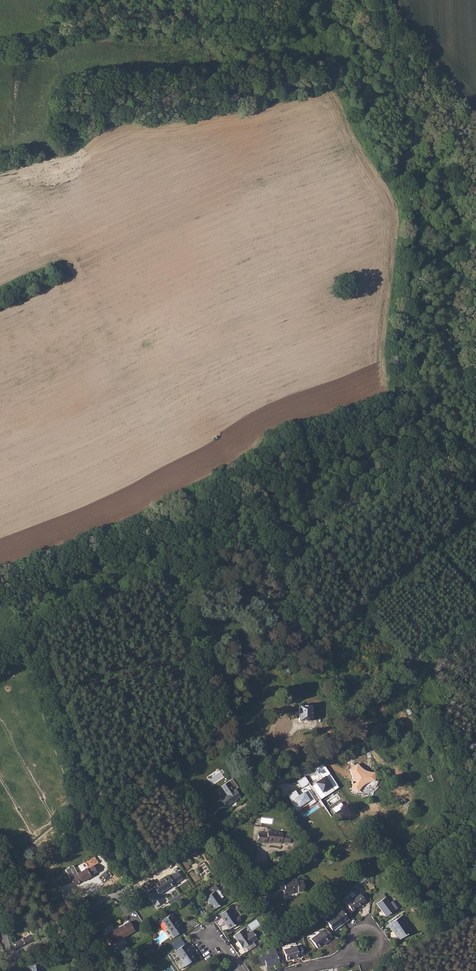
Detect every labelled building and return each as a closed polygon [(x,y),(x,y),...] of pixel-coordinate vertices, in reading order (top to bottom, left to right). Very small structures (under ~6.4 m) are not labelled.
[(312,706),(299,706),(299,721),(312,721),(312,706)] [(312,787),(321,799),(339,787),(324,764),(316,769),(323,778),(312,787)] [(358,764),(349,770),(350,770),(351,774),(352,777),(353,780),(352,784),(351,786),(357,789),(359,786),(360,785),(362,783),(366,781),(371,779),(373,779),(373,772),(370,772),(368,772),(366,771),(362,769),(360,767),(358,764)] [(238,787),(233,778),(221,785),(227,795),(220,799),(225,807),(241,796),(236,789),(238,787)] [(316,802),(309,791),(300,796),(296,790),(288,795),(297,811),(302,809),(300,807),(308,802),(310,806),(316,802)] [(257,842),(267,843),(267,841),(282,843),(282,842),(291,843),(292,834),(283,833),(283,832),(268,830),(268,833),(258,832),(257,842)] [(73,865),(65,870),(73,883),(74,885),(82,881),(83,882),(91,876),(97,872),(93,866),(98,863),(94,857),(85,862),(88,868),(87,869),(78,874),(73,865)] [(169,875),(154,886),(155,887),(146,893),(155,906),(164,900),(160,894),(183,878),(178,871),(170,876),(169,875)] [(296,879),(284,881),(285,888),(284,888),(285,894),(289,893),(289,894),(294,893),(294,892),(303,891),(302,885),(303,885),(303,880),(297,879),(296,879)] [(353,911),(366,901),(356,889),(353,892),(356,895),(352,898),(349,894),(344,899),(346,902),(353,911)] [(220,899),(214,891),(210,894),(208,891),(203,894),(214,909),(223,903),(220,899)] [(178,895),(169,901),(171,904),(181,898),(178,895)] [(386,897),(377,904),(386,916),(395,910),(386,897)] [(229,908),(220,914),(227,924),(226,925),(229,929),(241,921),(242,918),(241,916),(238,916),(235,918),(229,908)] [(341,909),(326,920),(330,925),(329,926),(333,932),(339,928),(338,926),(343,922),(343,923),(348,919),(341,909)] [(158,920),(156,921),(158,925),(162,922),(171,934),(170,934),(173,938),(183,931),(176,921),(171,915),(169,915),(167,913),(158,920)] [(288,914),(284,917),(289,923),(293,920),(288,914)] [(399,917),(388,925),(392,930),(393,930),(393,931),(397,933),(398,932),(398,933),(396,935),(400,940),(413,930),(409,925),(408,927),(402,918),(401,919),(399,917)] [(129,922),(118,929),(123,938),(135,931),(129,922)] [(270,927),(262,932),(267,938),(274,933),(270,927)] [(252,942),(248,936),(243,929),(233,935),(243,949),(252,942)] [(330,940),(323,930),(311,939),(317,948),(325,941),(326,942),(330,940)] [(31,935),(13,943),(15,948),(33,941),(31,935)] [(185,944),(175,951),(180,958),(181,958),(186,965),(195,959),(185,944)] [(296,946),(283,950),(287,961),(300,957),(300,956),(303,955),(300,947),(297,948),(296,946)] [(276,952),(269,954),(260,957),(262,965),(265,964),(267,967),(280,963),(279,961),(283,960),(280,952),(280,951),(276,952)] [(28,967),(29,970),(42,970),(41,964),(40,964),(39,960),(32,962),(33,966),(29,966),(28,967)]
